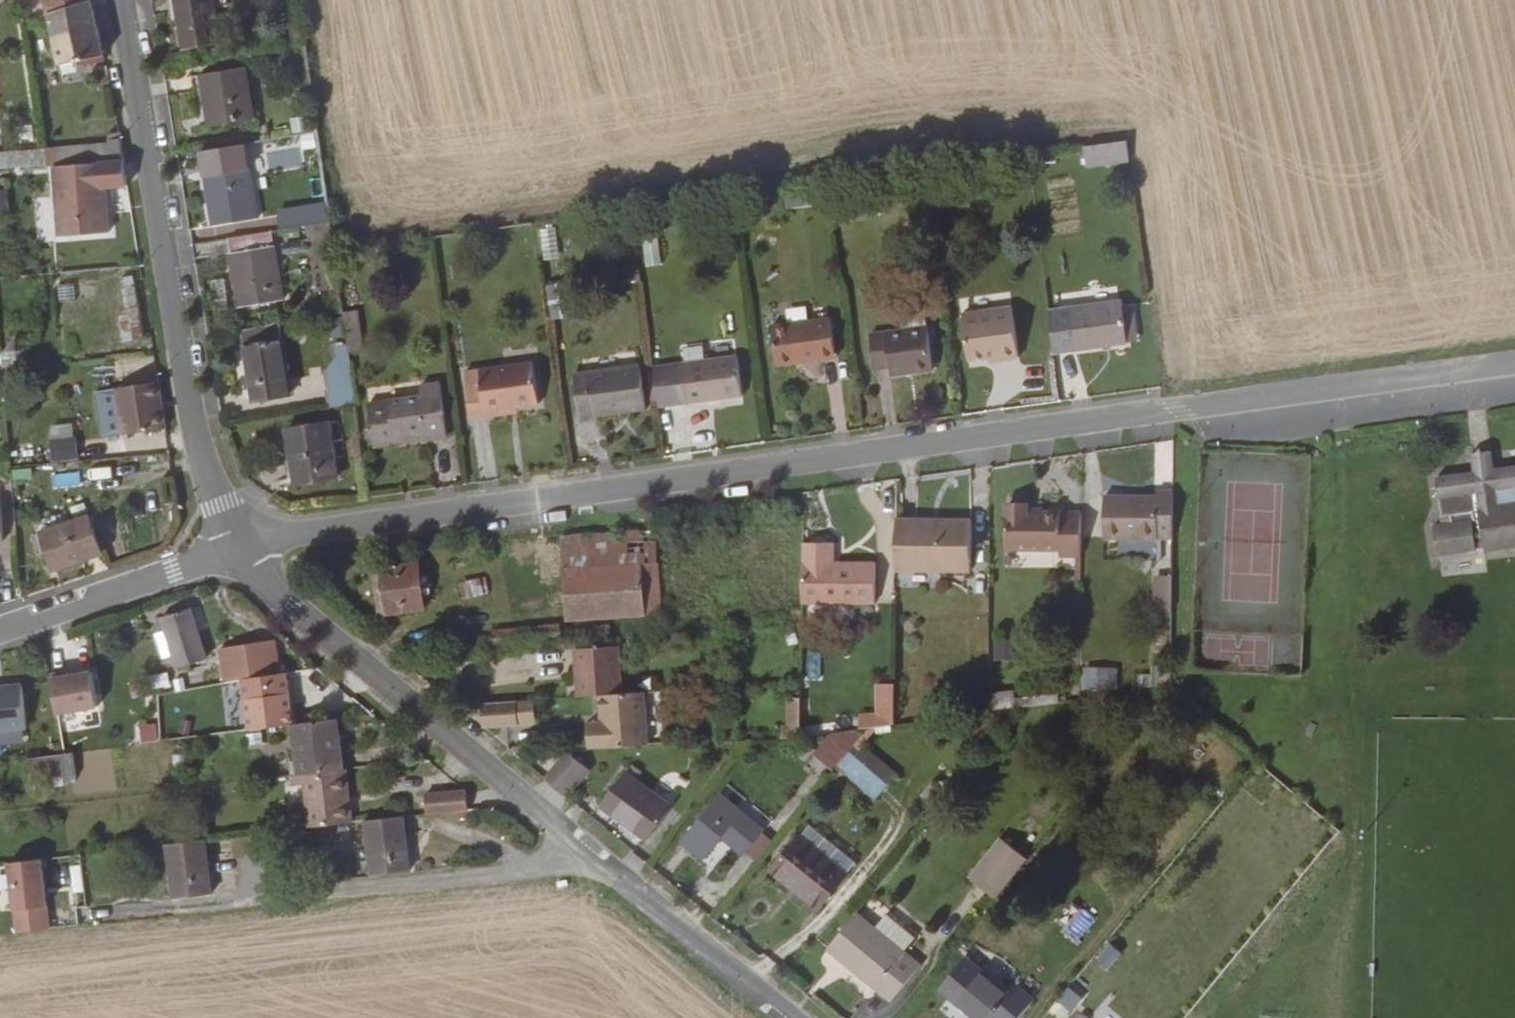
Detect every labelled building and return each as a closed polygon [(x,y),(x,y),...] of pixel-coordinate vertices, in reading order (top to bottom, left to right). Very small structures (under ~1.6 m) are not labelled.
[(58,62),(75,58),(78,65),(105,59),(92,0),(80,0),(44,7),(58,62)] [(179,42),(215,37),(210,4),(219,1),(219,0),(172,0),(179,42)] [(17,4),(19,12),(26,10),(25,3),(17,4)] [(196,72),(204,123),(246,117),(238,65),(196,72)] [(99,78),(100,89),(111,87),(109,76),(99,78)] [(111,130),(112,139),(116,139),(122,138),(120,129),(111,130)] [(131,183),(122,138),(116,139),(122,173),(117,173),(119,184),(131,183)] [(116,139),(112,139),(46,148),(0,155),(0,177),(57,168),(68,237),(110,230),(107,211),(104,187),(111,186),(119,184),(117,173),(122,173),(116,139)] [(197,147),(209,222),(250,215),(240,140),(197,147)] [(1096,155),(1099,175),(1124,172),(1121,152),(1096,155)] [(1079,157),(1081,177),(1099,175),(1096,155),(1079,157)] [(104,187),(107,211),(114,211),(111,186),(104,187)] [(37,197),(39,241),(54,240),(52,197),(37,197)] [(273,205),(275,225),(323,216),(320,197),(273,205)] [(537,229),(542,260),(559,258),(553,226),(537,229)] [(224,233),(235,301),(277,295),(271,243),(253,245),(250,241),(251,229),(224,233)] [(645,267),(661,265),(656,238),(641,240),(645,267)] [(138,341),(136,276),(117,277),(120,342),(138,341)] [(59,301),(75,299),(73,283),(56,285),(59,301)] [(562,316),(554,284),(544,286),(552,319),(562,316)] [(1046,311),(1052,352),(1124,341),(1123,339),(1119,303),(1119,301),(1046,311)] [(1119,303),(1123,339),(1133,339),(1128,301),(1119,303)] [(804,305),(784,309),(786,322),(806,318),(804,305)] [(961,314),(967,359),(987,357),(1000,355),(1001,360),(1016,358),(1011,308),(961,314)] [(898,313),(900,329),(926,326),(924,311),(898,313)] [(772,324),(776,358),(800,355),(801,362),(820,359),(819,352),(834,350),(830,316),(772,324)] [(238,325),(240,341),(277,335),(274,319),(238,325)] [(869,333),(873,367),(888,366),(889,375),(931,369),(926,326),(900,329),(869,333)] [(323,362),(325,381),(348,378),(341,334),(328,337),(332,358),(323,362)] [(240,341),(248,395),(286,389),(277,335),(240,341)] [(819,352),(820,359),(835,358),(834,350),(819,352)] [(653,366),(657,391),(668,390),(669,404),(743,396),(738,355),(653,366)] [(776,358),(778,365),(801,362),(800,355),(776,358)] [(484,387),(467,390),(471,416),(487,414),(487,408),(517,404),(539,401),(535,360),(481,367),(484,387)] [(575,372),(580,413),(595,411),(595,414),(646,407),(641,363),(575,372)] [(325,381),(329,403),(351,399),(348,378),(325,381)] [(369,386),(370,400),(423,394),(422,383),(422,378),(369,386)] [(370,400),(375,444),(398,441),(398,436),(427,433),(428,437),(448,435),(441,380),(422,383),(423,394),(370,400)] [(125,386),(131,434),(178,428),(168,381),(125,386)] [(657,391),(659,406),(669,404),(668,390),(657,391)] [(487,408),(487,414),(518,410),(517,404),(487,408)] [(284,433),(291,480),(331,474),(323,427),(284,433)] [(398,436),(398,441),(428,437),(427,433),(398,436)] [(48,439),(49,462),(77,461),(76,438),(48,439)] [(1473,447),(1475,468),(1492,465),(1490,445),(1473,447)] [(1439,508),(1449,508),(1451,519),(1431,520),(1434,550),(1483,545),(1483,549),(1514,546),(1514,463),(1492,465),(1475,468),(1435,472),(1439,508)] [(77,472),(52,475),(54,488),(79,485),(77,472)] [(1103,480),(1100,522),(1171,526),(1172,477),(1157,476),(1156,482),(1103,480)] [(1006,488),(1004,531),(1063,535),(1062,540),(1080,541),(1082,497),(1027,495),(1027,490),(1006,488)] [(895,502),(893,551),(967,555),(969,506),(895,502)] [(558,520),(562,556),(657,549),(655,511),(558,520)] [(91,517),(45,531),(56,566),(102,552),(91,517)] [(802,527),(800,589),(872,592),(874,551),(841,550),(838,552),(832,551),(833,528),(802,527)] [(562,556),(566,606),(658,600),(657,549),(562,556)] [(395,565),(402,603),(439,597),(437,584),(446,582),(442,565),(435,567),(433,558),(395,565)] [(1152,612),(1171,612),(1172,576),(1153,575),(1152,612)] [(461,600),(482,597),(480,580),(459,583),(461,600)] [(177,655),(182,672),(211,662),(195,609),(165,619),(169,631),(177,655)] [(592,612),(593,628),(614,626),(613,612),(592,612)] [(522,618),(523,632),(557,630),(556,616),(522,618)] [(564,619),(564,630),(577,629),(577,619),(564,619)] [(577,629),(580,684),(607,682),(622,681),(619,626),(614,626),(593,628),(577,629)] [(514,630),(492,630),(492,643),(514,642),(514,630)] [(177,655),(169,631),(158,634),(166,659),(177,655)] [(222,644),(226,670),(281,661),(277,636),(222,644)] [(1013,660),(1014,641),(996,640),(995,659),(1013,660)] [(1118,667),(1083,666),(1082,689),(1118,690),(1118,667)] [(872,667),(871,715),(888,713),(889,669),(872,667)] [(1170,684),(1168,668),(1138,672),(1140,687),(1170,684)] [(47,678),(54,717),(98,708),(90,670),(47,678)] [(290,721),(282,670),(240,677),(239,677),(247,726),(290,721)] [(166,672),(148,677),(152,691),(170,685),(166,672)] [(602,709),(603,734),(654,732),(649,679),(622,681),(607,682),(608,708),(602,709)] [(520,688),(522,712),(537,711),(535,687),(520,688)] [(484,691),(486,715),(522,712),(520,688),(484,691)] [(798,739),(799,699),(783,699),(783,739),(798,739)] [(929,722),(944,704),(929,706),(921,715),(929,722)] [(594,710),(595,734),(603,734),(602,709),(594,710)] [(290,721),(297,768),(305,767),(343,764),(335,714),(290,721)] [(140,742),(159,741),(158,723),(139,725),(140,742)] [(869,780),(889,756),(856,730),(836,754),(843,760),(869,780)] [(584,754),(561,735),(538,762),(547,769),(562,782),(584,754)] [(24,756),(27,777),(71,772),(69,750),(24,756)] [(843,760),(836,754),(825,768),(832,773),(843,760)] [(597,787),(642,823),(664,798),(620,761),(597,787)] [(305,767),(309,818),(353,814),(348,763),(343,764),(305,767)] [(716,781),(678,827),(699,844),(718,822),(740,839),(758,815),(716,781)] [(469,805),(468,785),(427,788),(428,808),(469,805)] [(796,821),(840,857),(850,845),(806,808),(796,821)] [(367,813),(370,868),(409,866),(405,810),(367,813)] [(966,858),(988,878),(1022,837),(1000,819),(966,858)] [(796,821),(769,854),(812,890),(840,857),(796,821)] [(177,835),(184,886),(222,882),(216,830),(177,835)] [(49,931),(41,859),(4,864),(6,880),(0,881),(0,909),(10,908),(13,935),(49,931)] [(822,927),(883,977),(911,942),(896,929),(868,906),(851,892),(822,927)] [(880,892),(868,906),(896,929),(903,921),(909,927),(914,920),(912,914),(906,908),(903,910),(880,892)] [(935,963),(978,999),(983,993),(1000,1006),(1027,975),(1011,961),(1003,969),(959,934),(935,963)] [(1102,1001),(1087,1017),(1122,1017),(1102,1001)]
